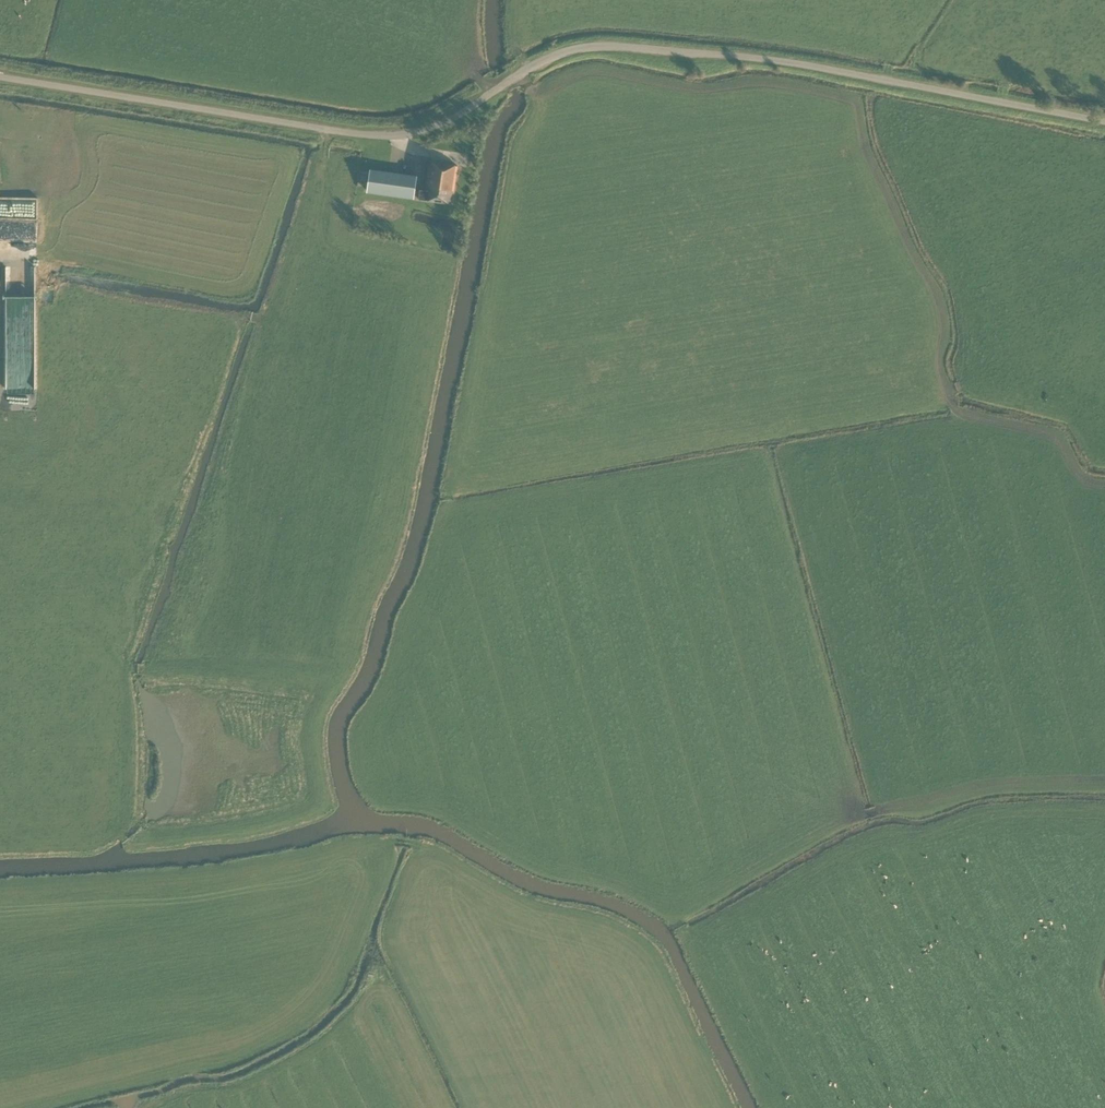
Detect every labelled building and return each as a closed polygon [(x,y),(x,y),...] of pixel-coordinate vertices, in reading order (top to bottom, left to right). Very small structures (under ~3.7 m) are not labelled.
[(455,181),(457,171),(457,166),(449,165),(449,163),(430,161),(425,191),(419,190),(418,199),(426,200),(452,204),(455,181)] [(367,191),(414,197),(417,177),(370,171),(367,191)] [(36,388),(36,260),(5,260),(5,388),(11,388),(11,371),(20,371),(20,360),(26,360),(26,362),(31,362),(31,388),(36,388)]
